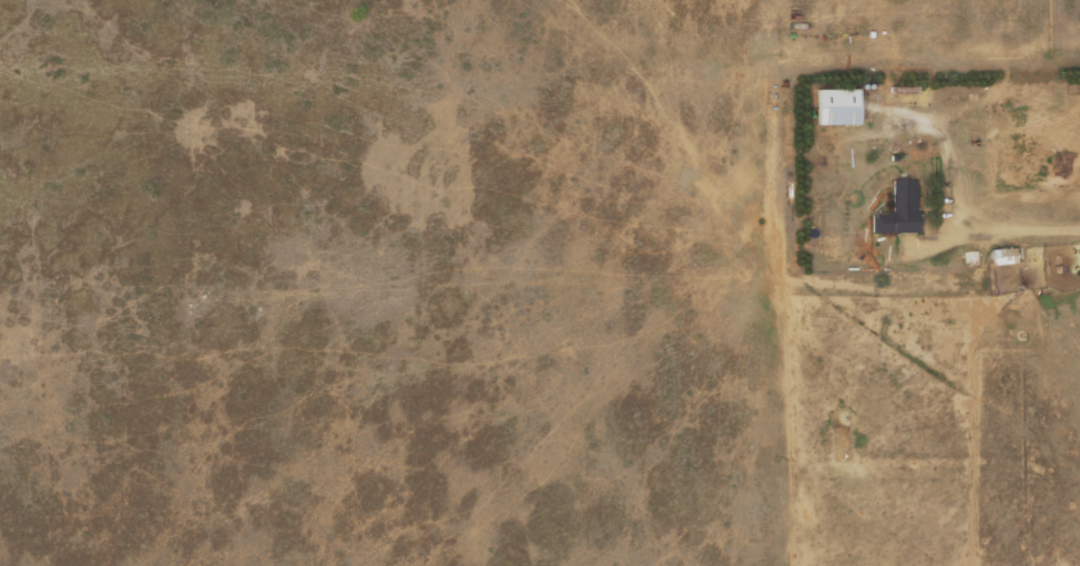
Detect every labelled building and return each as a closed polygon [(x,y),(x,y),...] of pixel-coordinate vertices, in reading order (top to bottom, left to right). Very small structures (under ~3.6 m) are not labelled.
[(818,91),(860,90),(862,125),(819,125),(818,91)] [(894,213),(894,181),(917,181),(917,213),(920,213),(920,233),(874,233),(874,215),(891,215),(891,213),(894,213)] [(992,250),(1017,248),(1018,264),(994,266),(992,250)]
